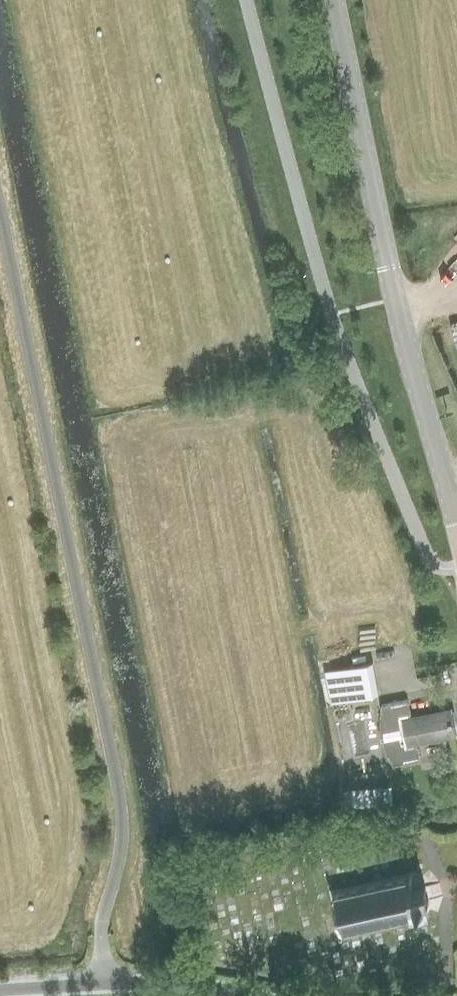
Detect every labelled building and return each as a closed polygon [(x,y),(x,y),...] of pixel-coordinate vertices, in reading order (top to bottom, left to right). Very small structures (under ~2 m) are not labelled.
[(331,702),(380,694),(374,661),(325,669),(331,702)] [(456,732),(452,710),(411,718),(407,699),(381,704),(381,715),(381,725),(383,735),(385,745),(389,755),(393,764),(419,759),(415,740),(456,732)] [(380,803),(379,786),(346,788),(347,805),(380,803)] [(416,903),(428,901),(424,886),(413,889),(410,877),(333,895),(342,932),(418,915),(416,903)]
